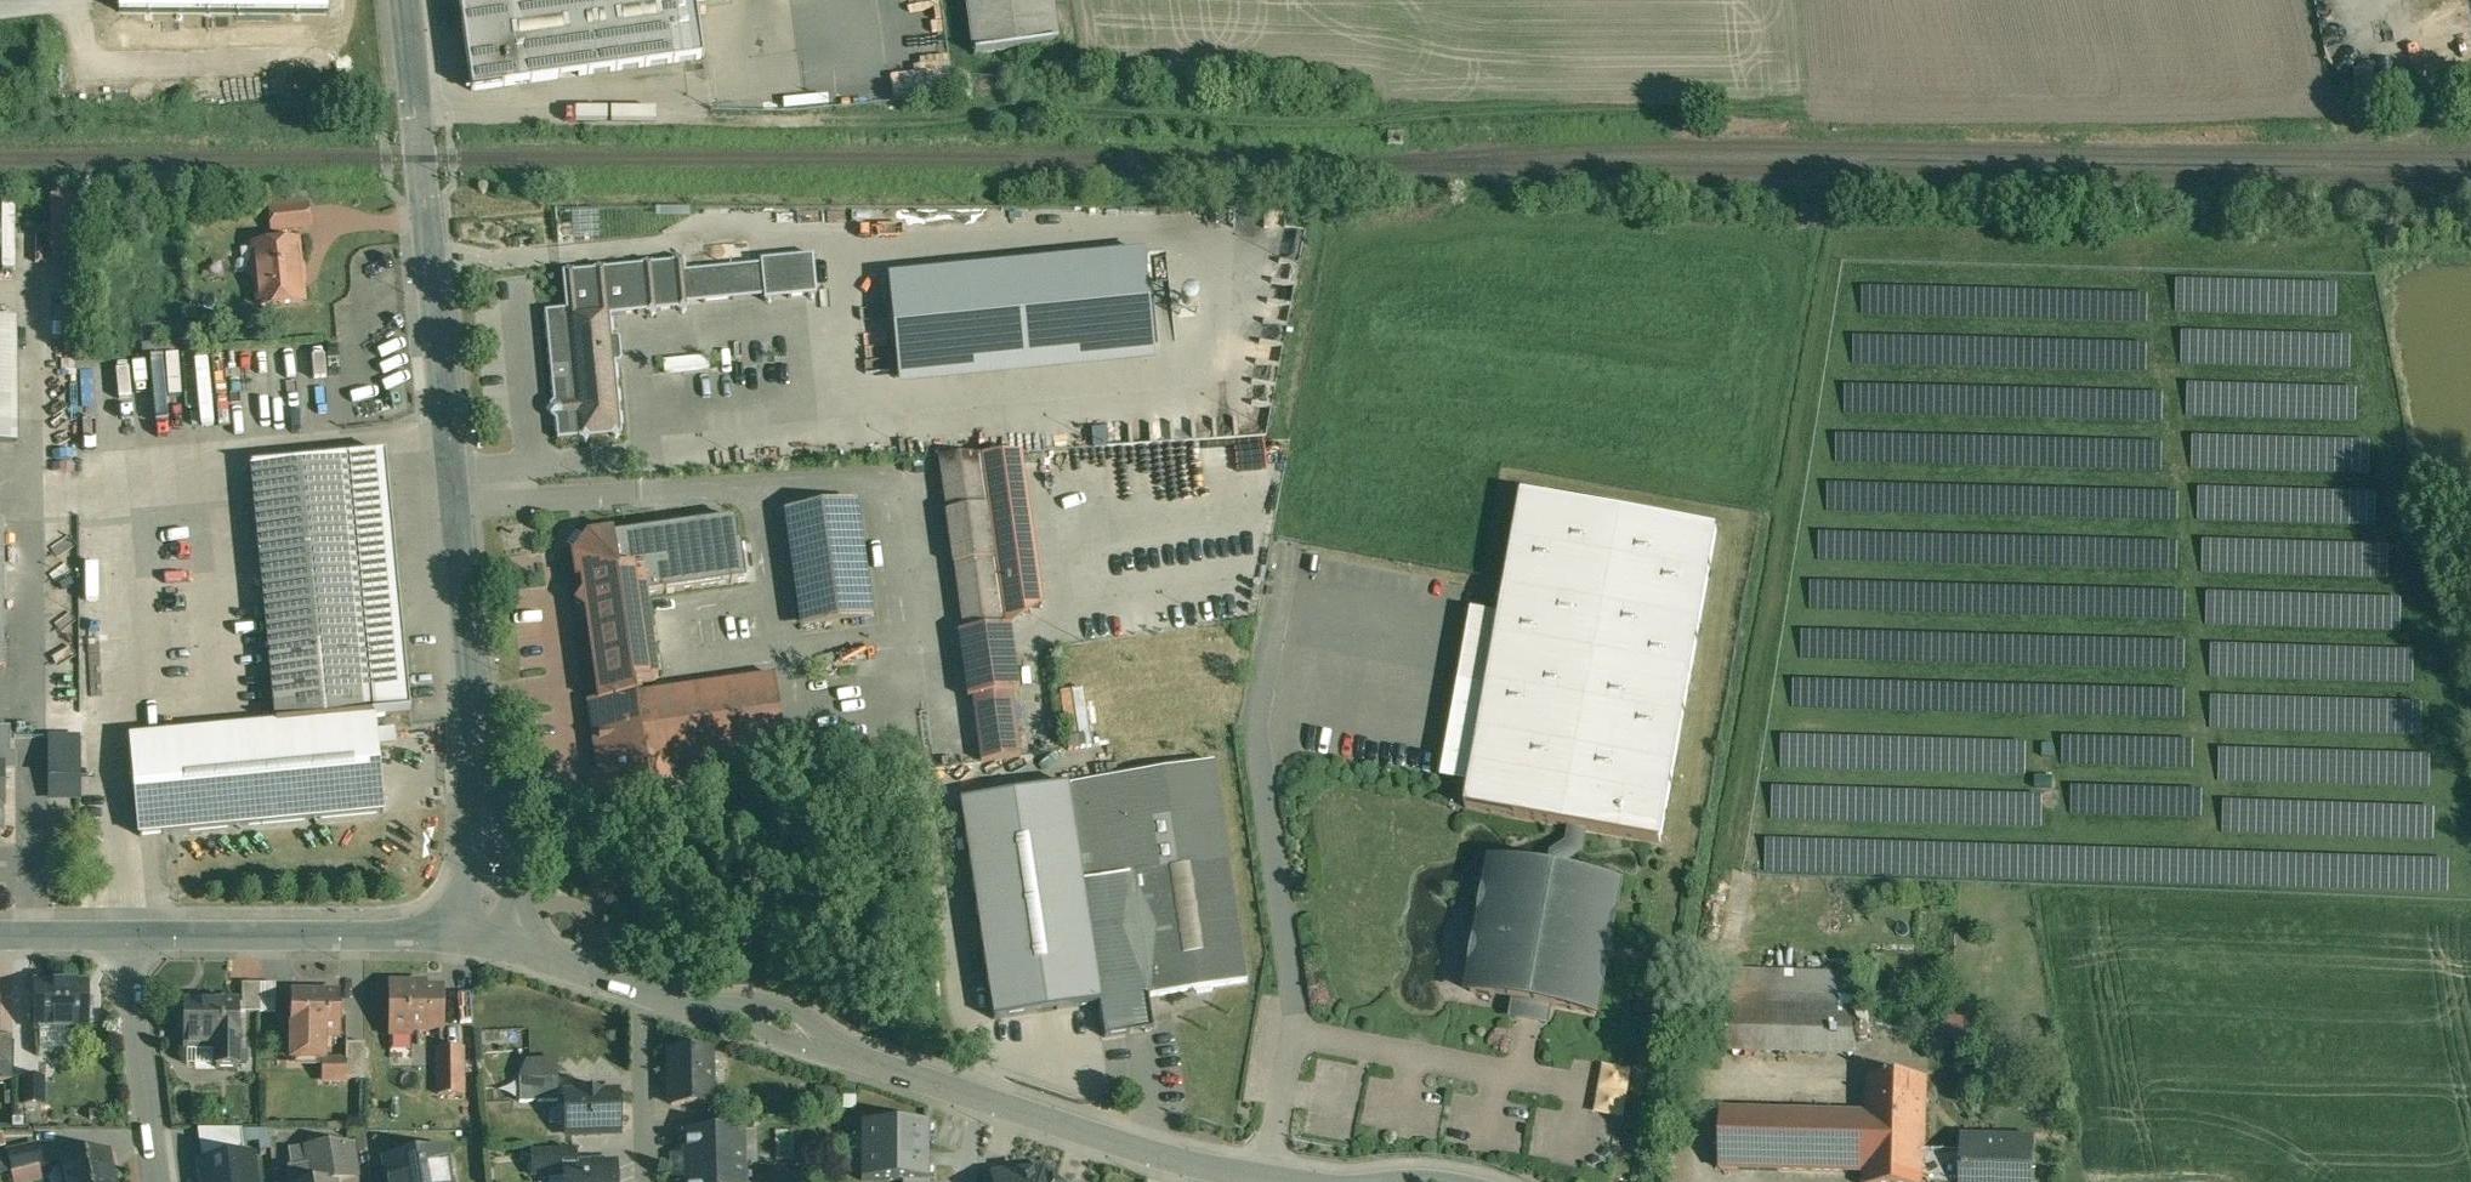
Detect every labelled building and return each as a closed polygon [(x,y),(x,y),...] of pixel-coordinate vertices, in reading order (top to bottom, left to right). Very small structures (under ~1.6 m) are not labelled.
[(116,14),(327,16),(328,0),(116,0),(116,14)] [(471,92),(703,59),(695,2),(711,0),(459,0),(471,92)] [(974,55),(1057,44),(1051,0),(967,0),(974,55)] [(887,17),(891,97),(951,94),(946,14),(887,17)] [(15,202),(0,203),(0,251),(3,250),(4,269),(18,268),(15,202)] [(307,207),(271,211),(273,230),(309,227),(307,207)] [(296,243),(260,247),(262,264),(256,264),(256,265),(252,270),(253,279),(257,283),(260,306),(302,302),(300,286),(302,284),(300,269),(298,267),(296,243)] [(652,264),(646,258),(641,265),(604,269),(598,263),(594,270),(573,272),(567,266),(563,273),(562,273),(565,309),(544,311),(553,401),(558,406),(559,416),(555,421),(557,440),(579,438),(585,444),(590,437),(610,435),(616,441),(620,434),(622,433),(615,363),(612,361),(610,340),(612,338),(610,316),(646,313),(652,318),(657,312),(677,309),(683,315),(687,308),(689,308),(688,305),(763,297),(764,301),(765,301),(769,305),(772,300),(808,297),(812,301),(815,296),(816,296),(812,256),(811,256),(807,252),(804,257),(768,260),(764,256),(761,261),(759,261),(760,265),(685,272),(684,261),(683,261),(677,255),(672,262),(652,264)] [(1141,256),(890,283),(901,387),(1152,360),(1141,256)] [(2338,313),(2338,281),(2178,279),(2178,311),(2338,313)] [(16,443),(16,319),(0,319),(0,443),(16,443)] [(2184,332),(2183,364),(2352,365),(2352,333),(2184,332)] [(1855,336),(1855,362),(1946,363),(1946,359),(1955,359),(1955,337),(1855,336)] [(2357,386),(2189,383),(2189,415),(2356,418),(2357,386)] [(1846,385),(1846,411),(2047,414),(2048,388),(1846,385)] [(2194,436),(2194,467),(2362,469),(2362,438),(2194,436)] [(140,836),(285,822),(383,813),(374,717),(410,713),(386,455),(349,458),(251,467),(276,724),(131,738),(140,836)] [(977,455),(938,457),(946,512),(945,512),(952,565),(953,565),(963,632),(958,633),(967,698),(972,698),(981,762),(1020,756),(1011,692),(1019,691),(1009,626),(1001,627),(992,560),(993,559),(986,506),(984,506),(977,455)] [(1829,483),(1828,507),(1928,510),(1928,509),(2005,510),(2005,499),(2016,499),(2016,508),(2027,508),(2028,499),(2020,499),(2020,491),(1980,490),(1980,488),(1948,487),(1948,486),(1829,483)] [(2377,490),(2200,487),(2200,520),(2377,522),(2377,490)] [(1717,529),(1522,494),(1465,808),(1572,827),(1583,829),(1660,843),(1717,529)] [(857,502),(784,512),(800,629),(873,618),(857,502)] [(733,519),(613,536),(612,531),(587,534),(584,538),(581,537),(572,549),(574,550),(571,555),(575,580),(580,579),(582,593),(574,603),(585,611),(597,700),(635,695),(634,685),(654,682),(658,677),(646,595),(731,583),(726,548),(737,546),(733,519)] [(1820,532),(1819,558),(1936,560),(1936,534),(1820,532)] [(2204,540),(2204,572),(2389,575),(2389,542),(2204,540)] [(2120,564),(2177,565),(2177,546),(2153,545),(2153,543),(2140,543),(2140,556),(2121,556),(2120,564)] [(1874,603),(1926,605),(1926,600),(1915,600),(1915,584),(1897,583),(1896,596),(1878,595),(1879,586),(1863,585),(1863,583),(1812,581),(1811,604),(1836,605),(1836,603),(1874,604),(1874,603)] [(2402,628),(2403,595),(2208,592),(2208,624),(2402,628)] [(2415,647),(2212,644),(2212,676),(2414,679),(2415,647)] [(773,676),(635,695),(646,771),(784,751),(773,676)] [(1794,680),(1794,705),(2054,707),(2054,686),(1935,685),(1935,681),(1794,680)] [(1067,689),(1070,737),(1089,736),(1086,687),(1067,689)] [(597,700),(587,702),(597,777),(646,771),(635,695),(597,700)] [(2423,700),(2213,695),(2212,727),(2422,732),(2423,700)] [(0,728),(0,834),(4,834),(4,808),(5,808),(5,768),(11,768),(10,728),(0,728)] [(82,732),(49,733),(50,798),(83,798),(82,732)] [(2027,740),(1783,735),(1782,766),(2027,771),(2027,740)] [(2064,737),(2063,761),(2193,764),(2193,740),(2064,737)] [(2430,783),(2431,752),(2221,748),(2220,779),(2430,783)] [(1105,1036),(1154,1029),(1150,997),(1249,982),(1215,760),(958,798),(991,1016),(1099,1000),(1105,1036)] [(1773,818),(1930,820),(1930,788),(1774,786),(1773,818)] [(2203,812),(2203,786),(2073,786),(2073,812),(2203,812)] [(2038,817),(2038,792),(1979,793),(1980,818),(2038,817)] [(2434,803),(2225,800),(2225,832),(2434,835),(2434,803)] [(1569,842),(1553,853),(1550,872),(1561,874),(1564,860),(1580,849),(1583,829),(1572,827),(1569,842)] [(1766,837),(1766,874),(1943,877),(1944,841),(1766,837)] [(2449,883),(2449,857),(2384,857),(2384,883),(2449,883)] [(1550,872),(1494,862),(1471,991),(1522,1000),(1521,1011),(1541,1015),(1543,1004),(1595,1013),(1618,884),(1561,874),(1550,872)] [(1857,974),(1724,971),(1722,1031),(1856,1034),(1857,974)] [(260,983),(242,983),(242,1002),(238,1002),(238,1011),(260,1011),(260,983)] [(276,983),(260,983),(260,1011),(276,1011),(276,983)] [(443,989),(410,989),(410,983),(389,983),(388,1035),(411,1035),(411,1029),(443,1029),(443,989)] [(57,984),(36,984),(35,1029),(88,1029),(88,987),(57,987),(57,984)] [(340,993),(291,992),(291,1033),(292,1033),(291,1060),(323,1060),(324,1060),(324,1035),(339,1035),(340,993)] [(238,1002),(184,1002),(184,1046),(216,1046),(216,1067),(238,1067),(238,1011),(238,1002)] [(0,1038),(0,1060),(12,1060),(12,1038),(0,1038)] [(365,1043),(346,1043),(346,1060),(352,1060),(352,1079),(365,1079),(365,1043)] [(462,1048),(438,1048),(438,1094),(462,1094),(462,1048)] [(709,1051),(670,1052),(671,1104),(710,1103),(709,1051)] [(0,1060),(0,1079),(12,1079),(12,1060),(0,1060)] [(324,1060),(323,1060),(323,1079),(352,1079),(352,1060),(346,1060),(324,1060)] [(557,1062),(518,1063),(519,1101),(558,1100),(557,1062)] [(1598,1112),(1627,1114),(1631,1065),(1602,1063),(1598,1112)] [(45,1076),(25,1076),(25,1102),(45,1103),(45,1076)] [(1866,1076),(1865,1113),(1864,1171),(1863,1181),(1924,1181),(1925,1152),(1927,1078),(1866,1076)] [(617,1091),(566,1093),(567,1134),(619,1132),(617,1091)] [(1865,1113),(1720,1109),(1719,1168),(1864,1171),(1865,1113)] [(751,1131),(750,1117),(707,1118),(708,1132),(742,1131),(751,1131)] [(928,1124),(861,1123),(861,1152),(928,1152),(928,1124)] [(199,1132),(202,1161),(246,1156),(242,1127),(199,1132)] [(691,1150),(687,1154),(672,1155),(673,1167),(743,1165),(742,1131),(708,1132),(690,1133),(691,1150)] [(1983,1139),(1983,1146),(1962,1145),(1961,1181),(2032,1181),(2033,1140),(1983,1139)] [(306,1146),(309,1163),(287,1166),(289,1181),(335,1181),(334,1174),(356,1171),(352,1143),(306,1146)] [(38,1144),(8,1151),(12,1172),(43,1165),(38,1144)] [(575,1148),(532,1149),(532,1173),(564,1172),(564,1164),(576,1164),(575,1148)] [(386,1159),(389,1181),(440,1181),(437,1167),(446,1165),(444,1150),(386,1159)] [(61,1162),(65,1181),(113,1181),(110,1170),(106,1171),(103,1156),(106,1155),(105,1152),(61,1162)] [(928,1152),(861,1152),(861,1180),(928,1180),(928,1152)] [(1925,1152),(1924,1181),(1961,1181),(1962,1153),(1925,1152)] [(202,1161),(205,1181),(261,1181),(258,1154),(246,1156),(202,1161)] [(616,1163),(576,1164),(564,1164),(564,1172),(564,1181),(616,1181),(616,1163)] [(673,1167),(673,1180),(688,1180),(690,1181),(743,1181),(743,1165),(673,1167)] [(1045,1170),(991,1174),(992,1181),(1059,1181),(1045,1170)]
